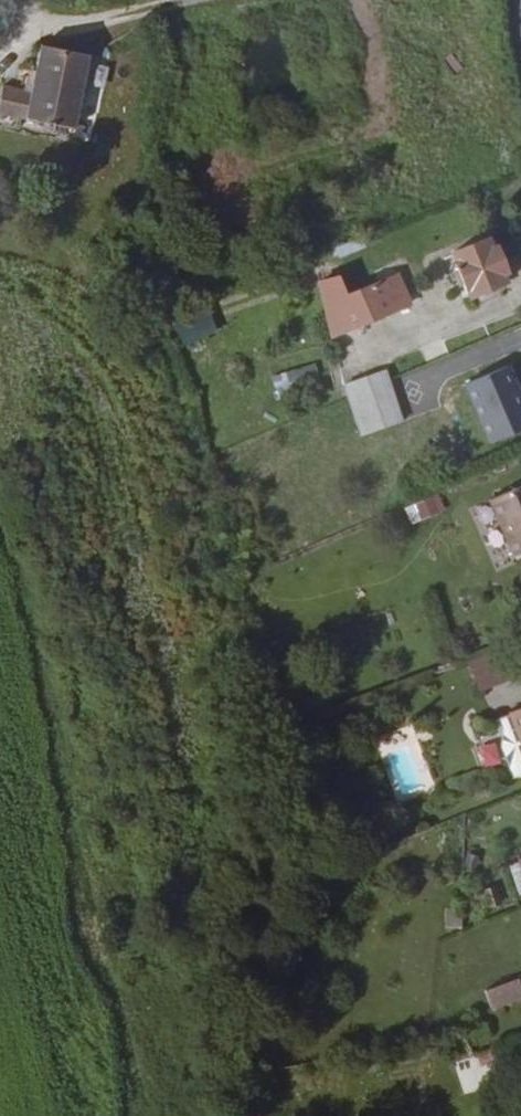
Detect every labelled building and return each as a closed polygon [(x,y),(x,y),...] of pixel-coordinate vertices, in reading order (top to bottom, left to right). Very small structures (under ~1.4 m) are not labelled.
[(88,55),(40,46),(28,90),(0,85),(0,115),(4,115),(71,129),(88,55)] [(470,300),(507,284),(503,276),(506,275),(496,249),(494,250),(490,240),(454,255),(458,266),(455,268),(470,300)] [(333,339),(411,304),(400,276),(322,309),(333,339)] [(466,382),(490,441),(520,429),(520,393),(509,364),(466,382)] [(344,383),(348,393),(387,378),(383,367),(344,383)] [(402,417),(387,378),(348,393),(355,408),(364,433),(402,417)] [(489,498),(513,555),(520,552),(520,484),(489,498)] [(420,520),(447,509),(440,493),(414,504),(420,520)] [(514,665),(507,649),(478,660),(484,677),(514,665)] [(505,714),(506,716),(520,756),(520,708),(505,714)] [(506,716),(495,721),(498,729),(496,748),(508,778),(520,773),(520,756),(506,716)] [(446,928),(463,927),(463,908),(446,909),(446,928)] [(500,977),(504,994),(520,989),(520,971),(500,977)] [(457,1062),(463,1087),(493,1079),(487,1055),(457,1062)]
